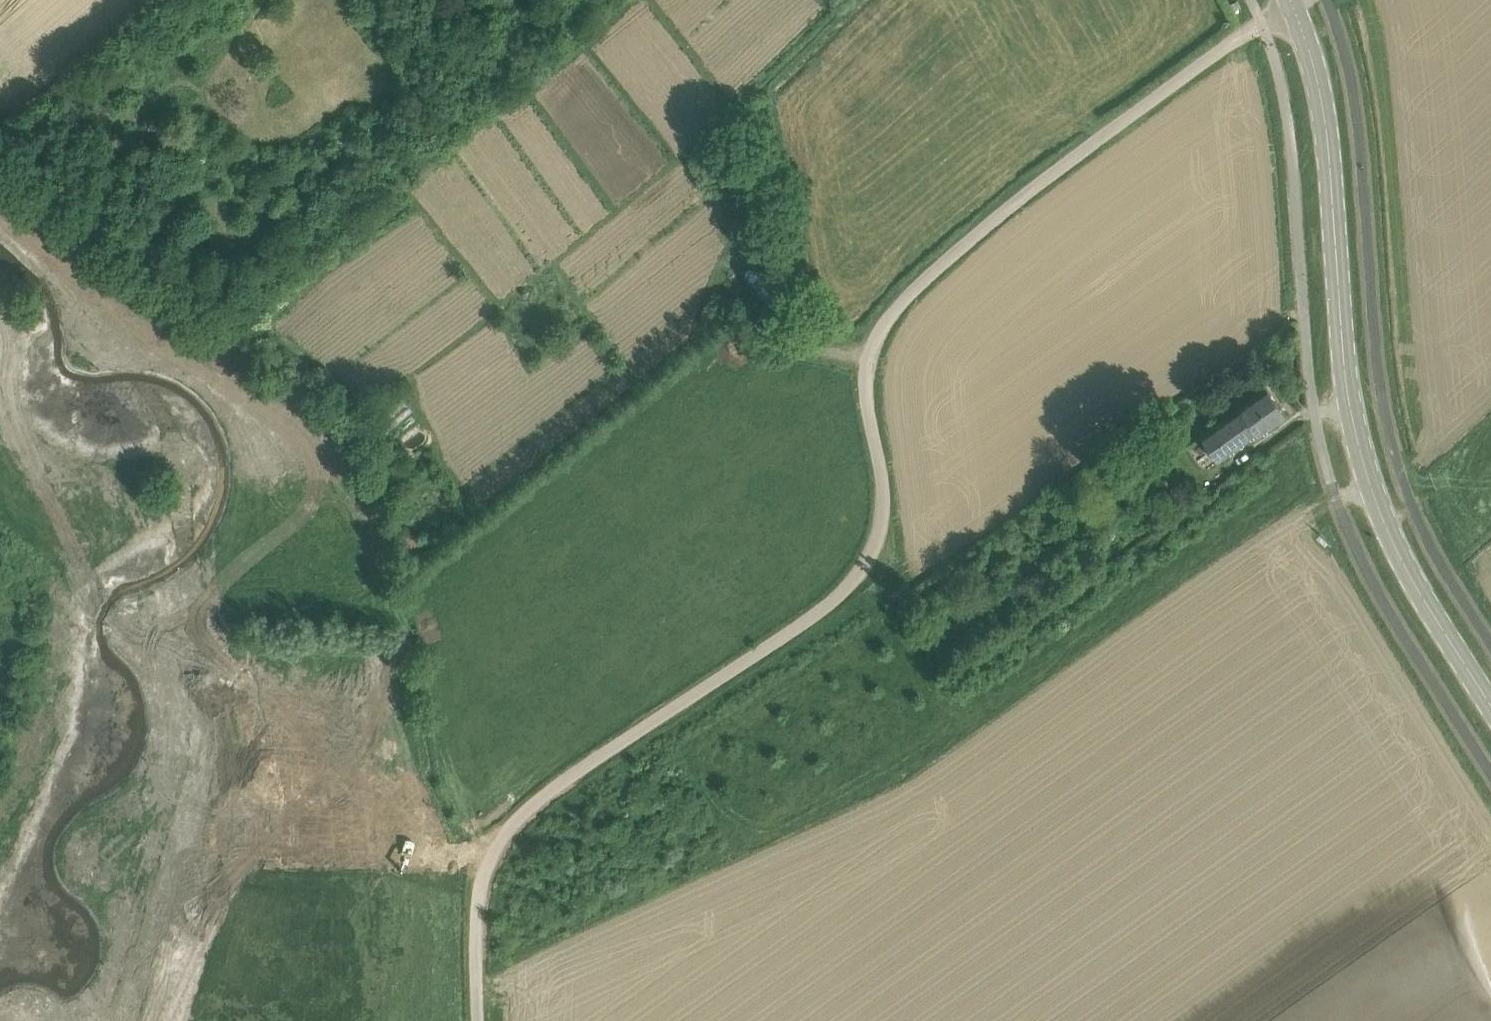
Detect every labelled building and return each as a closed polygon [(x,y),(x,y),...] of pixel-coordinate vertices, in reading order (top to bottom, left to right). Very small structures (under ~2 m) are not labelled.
[(1200,436),(1218,461),(1257,433),(1259,436),(1287,416),(1268,388),(1200,436)] [(965,639),(955,647),(962,656),(972,649),(965,639)]
